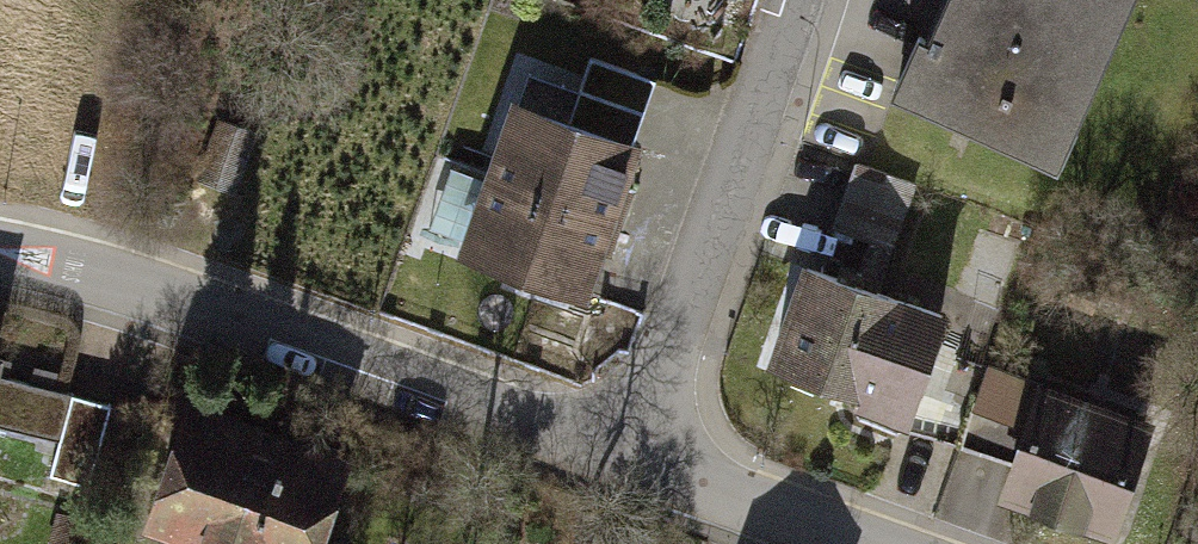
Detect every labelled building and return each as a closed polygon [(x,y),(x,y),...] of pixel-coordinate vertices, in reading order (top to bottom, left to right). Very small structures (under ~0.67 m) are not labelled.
[(928,26),(911,19),(889,79),(1063,153),(1130,0),(939,0),(928,26)] [(511,86),(483,164),(626,213),(670,87),(593,60),(576,109),(511,86)] [(255,135),(217,123),(199,181),(237,192),(255,135)] [(892,254),(921,181),(862,157),(832,230),(892,254)] [(595,300),(626,213),(483,164),(453,251),(595,300)] [(952,306),(803,253),(767,354),(860,387),(854,406),(909,426),(940,340),(952,306)] [(940,340),(909,426),(961,443),(991,356),(940,340)] [(1041,374),(991,356),(961,443),(1012,460),(1041,374)] [(1162,417),(1041,374),(1012,460),(997,496),(1117,540),(1162,417)] [(31,385),(19,432),(64,444),(76,396),(31,385)] [(184,392),(141,523),(204,543),(315,543),(347,445),(184,392)]
